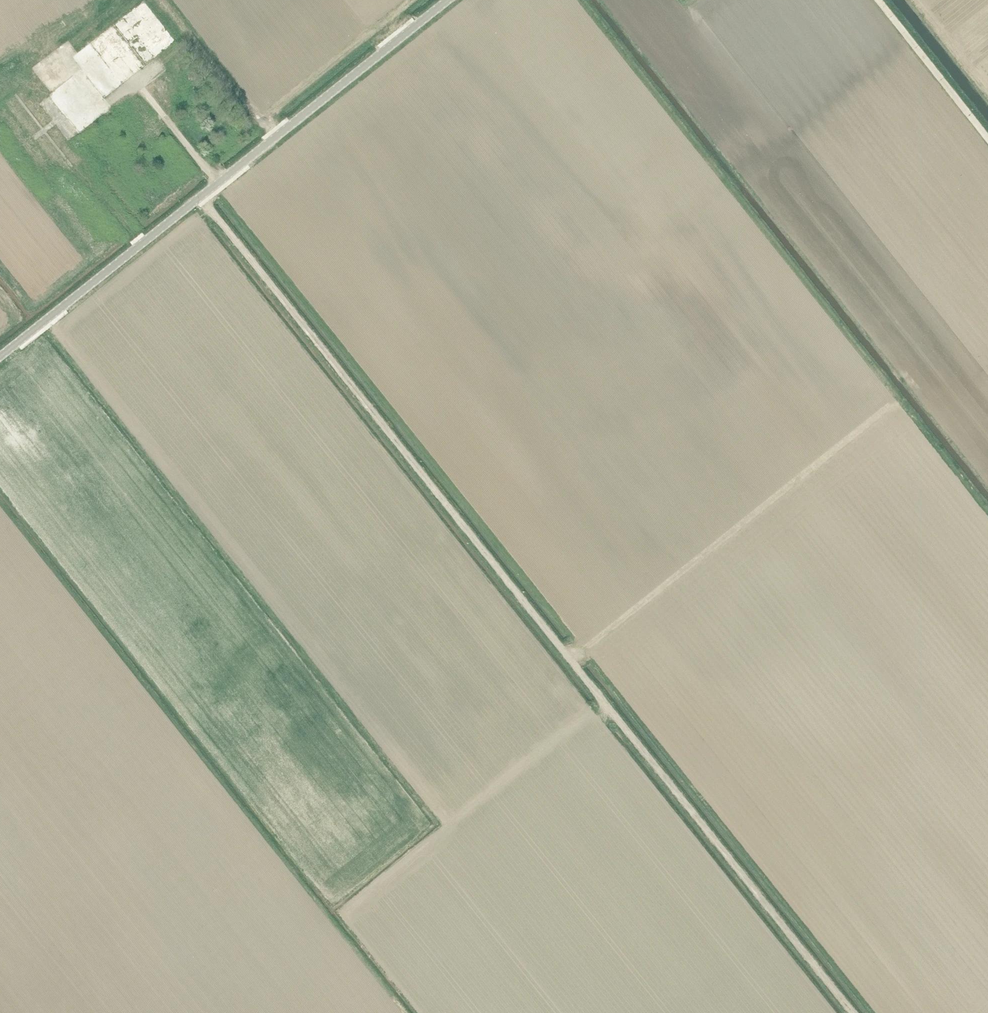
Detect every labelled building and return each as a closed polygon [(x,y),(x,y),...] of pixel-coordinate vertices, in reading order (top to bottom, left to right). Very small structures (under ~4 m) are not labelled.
[(133,12),(72,55),(81,67),(93,58),(115,88),(145,67),(144,65),(163,52),(148,32),(143,35),(136,25),(141,22),(133,12)] [(77,73),(50,95),(81,134),(108,113),(77,73)]
